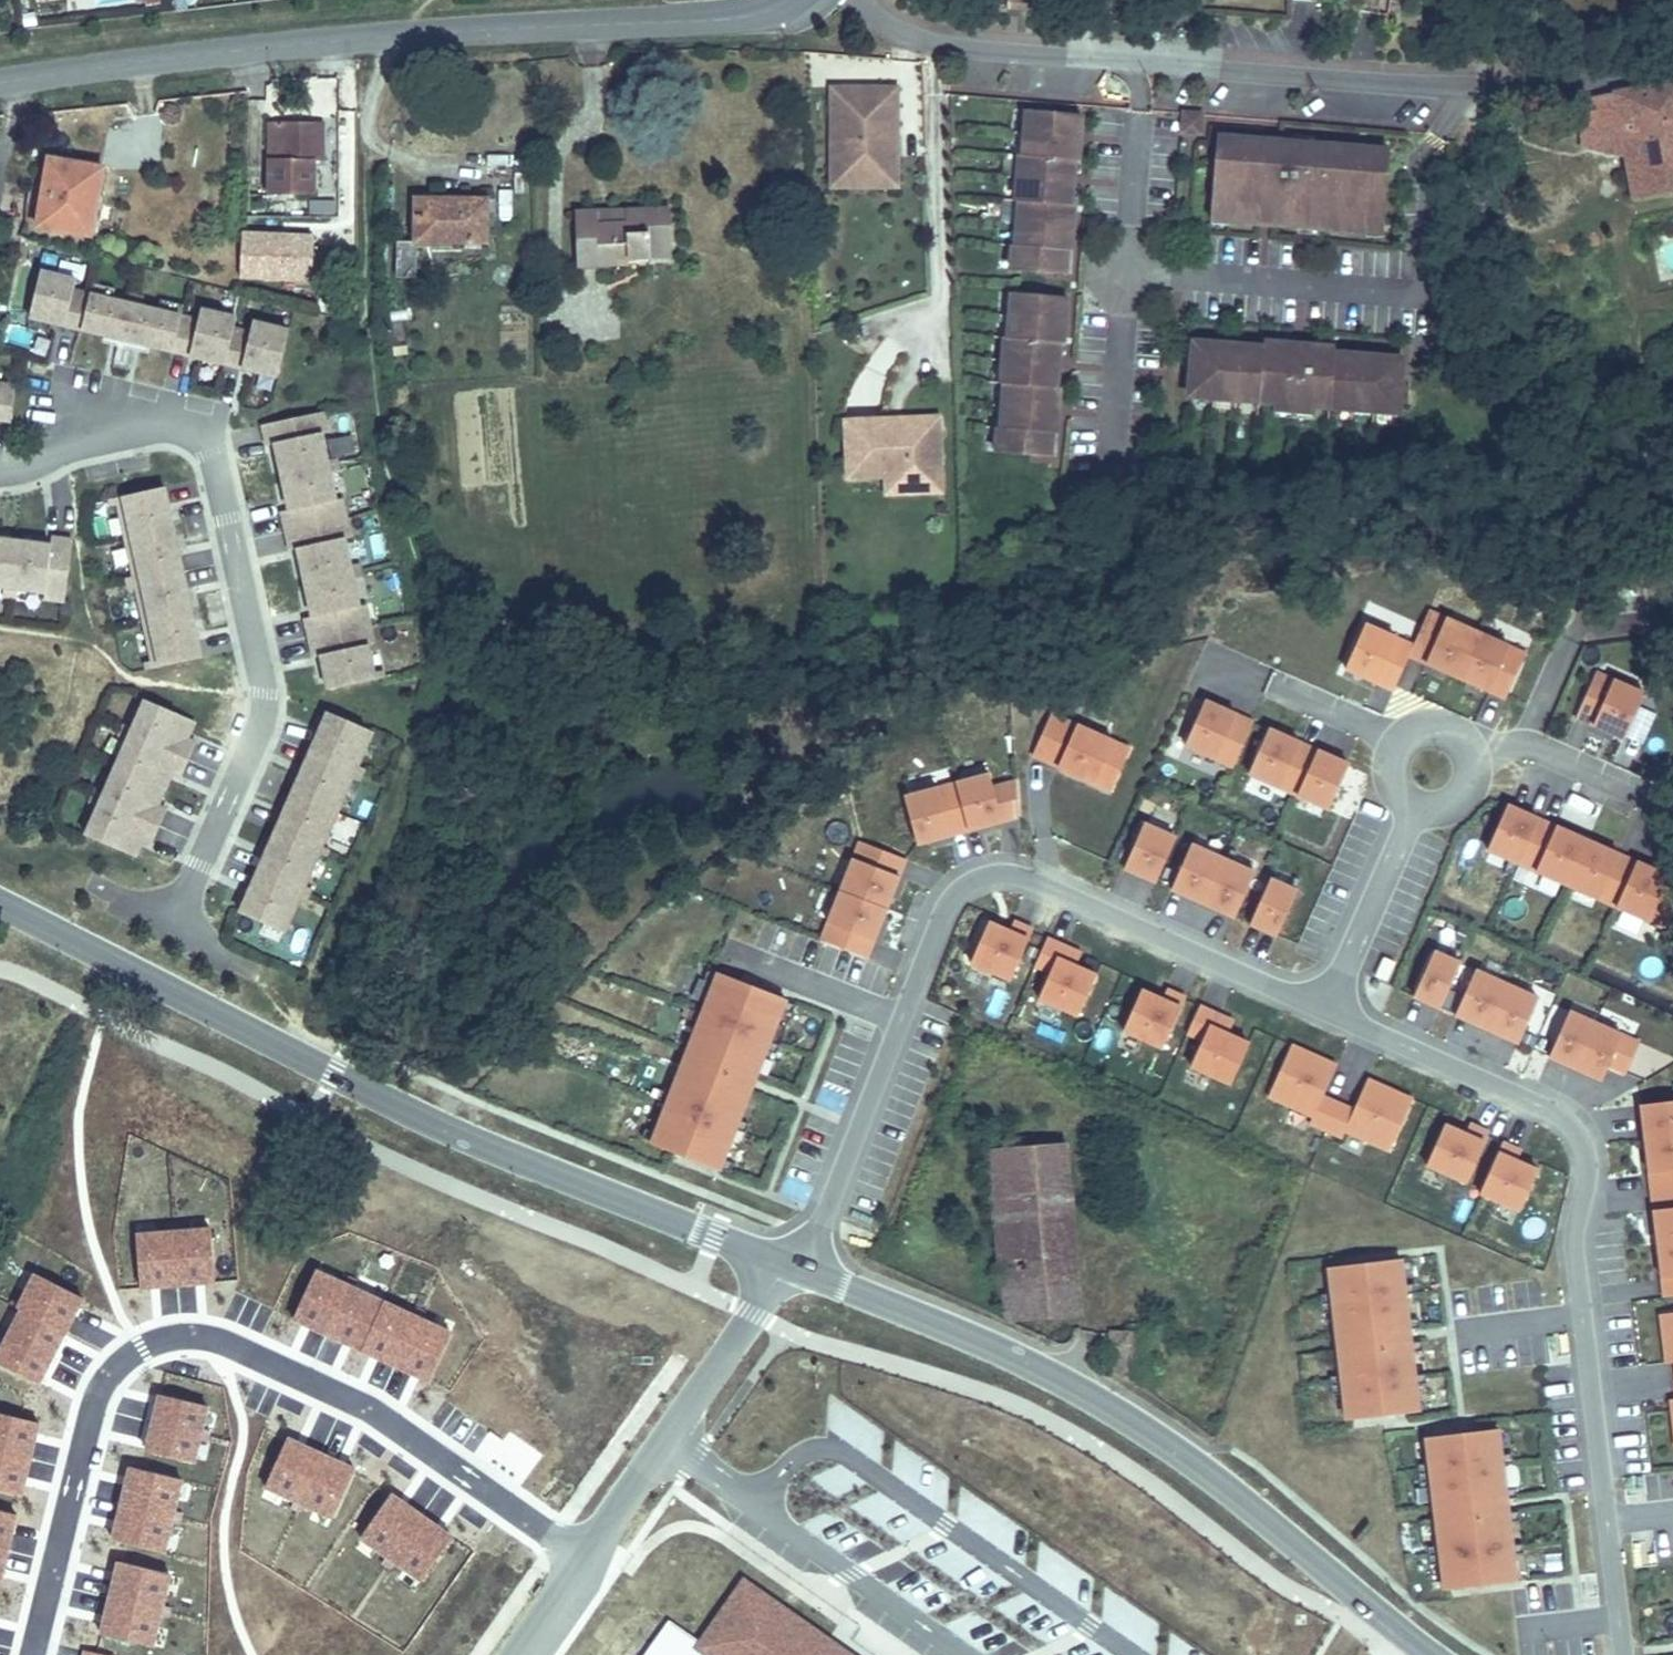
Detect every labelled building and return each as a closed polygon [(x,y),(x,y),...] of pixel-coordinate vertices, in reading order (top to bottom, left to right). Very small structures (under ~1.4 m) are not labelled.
[(899,87),(832,86),(831,186),(899,188),(899,87)] [(1581,103),(1588,163),(1632,168),(1636,204),(1672,199),(1672,90),(1649,95),(1581,103)] [(1201,137),(1202,109),(1178,108),(1177,137),(1201,137)] [(1076,117),(1023,113),(1020,158),(1017,157),(1013,204),(1017,204),(1014,248),(1011,247),(1009,273),(1061,276),(1063,252),(1067,253),(1070,207),(1066,206),(1070,162),(1073,163),(1076,117)] [(278,187),(327,182),(325,151),(337,151),(334,114),(288,117),(290,153),(276,154),(278,187)] [(1230,144),(1214,143),(1213,155),(1230,156),(1230,144)] [(1230,156),(1213,155),(1208,211),(1225,213),(1223,225),(1271,229),(1271,226),(1316,230),(1316,233),(1368,238),(1370,225),(1386,227),(1391,171),(1375,169),(1376,157),(1323,152),(1323,155),(1278,152),(1277,149),(1230,144),(1230,156)] [(98,228),(111,157),(55,148),(44,218),(98,228)] [(1392,159),(1376,157),(1375,169),(1391,171),(1392,159)] [(430,237),(497,231),(493,185),(426,191),(430,237)] [(658,230),(675,230),(673,201),(625,205),(626,222),(601,223),(600,208),(576,209),(580,266),(620,262),(619,253),(659,250),(658,230)] [(1225,213),(1208,211),(1207,223),(1223,225),(1225,213)] [(1386,227),(1370,225),(1368,238),(1385,240),(1386,227)] [(239,230),(236,282),(310,286),(313,234),(239,230)] [(677,249),(675,230),(658,230),(659,250),(677,249)] [(206,309),(81,280),(82,274),(47,265),(36,312),(124,332),(123,333),(136,336),(136,335),(284,370),(295,323),(260,315),(258,321),(242,317),(243,311),(207,303),(206,309)] [(1064,299),(1011,295),(1007,340),(1004,340),(1001,386),(1004,386),(1001,431),(998,431),(996,455),(1050,459),(1051,435),(1054,435),(1058,389),(1054,389),(1057,344),(1060,345),(1064,299)] [(1258,353),(1189,347),(1184,400),(1392,419),(1397,366),(1329,360),(1330,355),(1259,348),(1258,353)] [(4,365),(0,364),(0,412),(14,414),(20,379),(2,377),(4,365)] [(358,531),(349,492),(343,493),(328,426),(334,425),(329,404),(269,418),(274,439),(282,437),(297,503),(289,505),(298,545),(306,544),(321,612),(314,614),(323,654),(330,652),(338,686),(384,676),(377,641),(383,640),(373,600),(368,601),(352,533),(358,531)] [(941,415),(845,418),(847,480),(886,478),(886,495),(943,494),(941,415)] [(209,656),(174,501),(170,483),(124,493),(163,666),(209,656)] [(55,581),(54,588),(75,590),(82,529),(61,526),(60,534),(0,527),(0,575),(55,581)] [(1446,677),(1466,632),(1417,610),(1402,644),(1397,655),(1446,677)] [(1382,689),(1397,655),(1402,644),(1354,623),(1334,667),(1382,689)] [(1494,698),(1514,654),(1466,632),(1446,677),(1494,698)] [(1613,738),(1633,693),(1585,671),(1565,716),(1613,738)] [(156,802),(171,768),(189,776),(203,742),(186,734),(193,716),(153,699),(94,836),(134,853),(142,836),(160,843),(174,810),(156,802)] [(1221,765),(1241,721),(1193,699),(1173,744),(1221,765)] [(295,929),(381,728),(338,709),(251,910),(295,929)] [(1030,762),(1111,792),(1129,745),(1048,714),(1030,762)] [(1285,794),(1305,749),(1257,728),(1237,772),(1285,794)] [(1317,808),(1337,763),(1305,749),(1285,794),(1317,808)] [(1006,818),(1004,782),(980,789),(976,776),(943,785),(956,832),(1006,818)] [(956,832),(943,785),(892,799),(905,846),(956,832)] [(1508,863),(1528,818),(1497,804),(1477,849),(1508,863)] [(1557,885),(1577,840),(1528,818),(1508,863),(1557,885)] [(1163,836),(1137,824),(1116,870),(1143,882),(1163,836)] [(1608,905),(1626,861),(1577,840),(1557,885),(1608,905)] [(1190,902),(1211,857),(1179,843),(1159,889),(1190,902)] [(873,911),(893,861),(847,844),(828,893),(873,911)] [(1222,917),(1242,871),(1211,857),(1190,902),(1222,917)] [(1626,861),(1608,905),(1661,926),(1672,895),(1672,880),(1626,861)] [(1264,935),(1284,890),(1258,878),(1237,923),(1264,935)] [(854,960),(873,911),(828,893),(827,894),(809,943),(854,960)] [(1012,983),(1027,935),(982,922),(968,970),(1012,983)] [(1093,971),(1077,967),(1082,948),(1043,938),(1035,972),(1043,974),(1035,1006),(1081,1018),(1093,971)] [(1428,1009),(1448,965),(1422,953),(1402,997),(1428,1009)] [(1376,982),(1384,964),(1373,959),(1365,977),(1376,982)] [(702,985),(705,976),(695,972),(692,981),(702,985)] [(1475,1030),(1494,989),(1495,986),(1464,972),(1444,1016),(1475,1030)] [(643,1134),(640,1143),(639,1145),(706,1171),(707,1169),(710,1160),(722,1130),(725,1121),(753,1051),(756,1043),(769,1011),(772,1002),(773,1000),(706,974),(705,976),(702,985),(689,1016),(686,1025),(659,1095),(655,1103),(643,1134)] [(1145,1044),(1162,1051),(1182,1001),(1138,984),(1114,1043),(1141,1054),(1145,1044)] [(1507,1044),(1527,1000),(1495,986),(1494,989),(1475,1030),(1507,1044)] [(779,1015),(782,1006),(772,1002),(769,1011),(779,1015)] [(1183,1037),(1197,1043),(1185,1070),(1228,1088),(1248,1042),(1226,1033),(1232,1018),(1198,1004),(1183,1037)] [(686,1025),(689,1016),(679,1012),(676,1021),(686,1025)] [(1564,1070),(1584,1026),(1558,1014),(1538,1058),(1564,1070)] [(1615,1075),(1628,1045),(1584,1026),(1564,1070),(1590,1082),(1597,1067),(1615,1075)] [(1391,1154),(1411,1094),(1363,1077),(1354,1105),(1325,1095),(1337,1060),(1285,1042),(1265,1100),(1308,1115),(1304,1124),(1391,1154)] [(763,1055),(767,1047),(756,1043),(753,1051),(763,1055)] [(655,1103),(659,1095),(648,1091),(645,1099),(655,1103)] [(1626,1107),(1630,1141),(1672,1136),(1672,1102),(1626,1107)] [(1057,1118),(985,1125),(989,1157),(1060,1149),(1057,1118)] [(732,1134),(736,1125),(725,1121),(722,1130),(732,1134)] [(1518,1215),(1537,1168),(1488,1148),(1490,1142),(1441,1122),(1414,1188),(1468,1210),(1473,1197),(1518,1215)] [(640,1143),(643,1134),(633,1130),(629,1139),(640,1143)] [(1630,1141),(1637,1194),(1672,1189),(1672,1136),(1630,1141)] [(989,1157),(1010,1322),(1083,1312),(1060,1149),(989,1157)] [(717,1173),(720,1165),(710,1160),(707,1169),(717,1173)] [(1637,1194),(1643,1247),(1672,1243),(1672,1189),(1637,1194)] [(211,1230),(173,1233),(178,1285),(215,1282),(211,1230)] [(173,1233),(136,1235),(140,1288),(178,1285),(173,1233)] [(1643,1247),(1649,1300),(1672,1297),(1672,1243),(1643,1247)] [(1391,1262),(1320,1271),(1329,1341),(1400,1332),(1391,1262)] [(293,1319),(327,1335),(349,1287),(315,1271),(293,1319)] [(35,1274),(18,1308),(21,1310),(65,1333),(82,1298),(35,1274)] [(349,1287),(327,1335),(361,1350),(383,1302),(349,1287)] [(383,1302),(361,1350),(396,1366),(418,1318),(383,1302)] [(21,1310),(8,1336),(52,1358),(65,1333),(21,1310)] [(1645,1318),(1650,1356),(1660,1354),(1661,1365),(1664,1383),(1672,1382),(1672,1314),(1645,1318)] [(418,1318),(396,1366),(429,1381),(451,1333),(418,1318)] [(1400,1332),(1329,1341),(1330,1352),(1401,1343),(1400,1332)] [(52,1358),(8,1336),(0,1352),(0,1364),(39,1384),(52,1358)] [(1401,1343),(1330,1352),(1339,1422),(1410,1414),(1401,1343)] [(1661,1365),(1660,1354),(1650,1356),(1651,1366),(1661,1365)] [(160,1395),(153,1423),(201,1434),(208,1406),(160,1395)] [(1667,1412),(1666,1402),(1656,1403),(1657,1413),(1667,1412)] [(837,1408),(827,1433),(870,1451),(881,1426),(837,1408)] [(30,1459),(39,1423),(0,1413),(0,1452),(30,1459)] [(194,1463),(201,1434),(153,1423),(146,1451),(194,1463)] [(1489,1432),(1418,1440),(1427,1511),(1498,1502),(1489,1432)] [(287,1439),(265,1487),(299,1502),(321,1454),(287,1439)] [(30,1459),(0,1452),(0,1490),(21,1496),(30,1459)] [(321,1454),(299,1502),(333,1518),(355,1470),(321,1454)] [(130,1467),(122,1504),(173,1516),(182,1480),(130,1467)] [(391,1494),(361,1538),(391,1559),(421,1516),(391,1494)] [(1498,1502),(1427,1511),(1428,1522),(1499,1513),(1498,1502)] [(164,1553),(173,1516),(122,1504),(113,1540),(164,1553)] [(7,1551),(16,1515),(0,1511),(0,1549),(7,1551)] [(1428,1522),(1437,1592),(1508,1583),(1499,1513),(1428,1522)] [(421,1516),(391,1559),(421,1580),(452,1537),(421,1516)] [(119,1562),(110,1598),(161,1611),(170,1574),(119,1562)] [(739,1577),(689,1651),(694,1654),(852,1654),(739,1577)] [(101,1634),(153,1647),(161,1611),(110,1598),(101,1634)] [(704,1644),(671,1620),(647,1654),(721,1654),(704,1644)]
